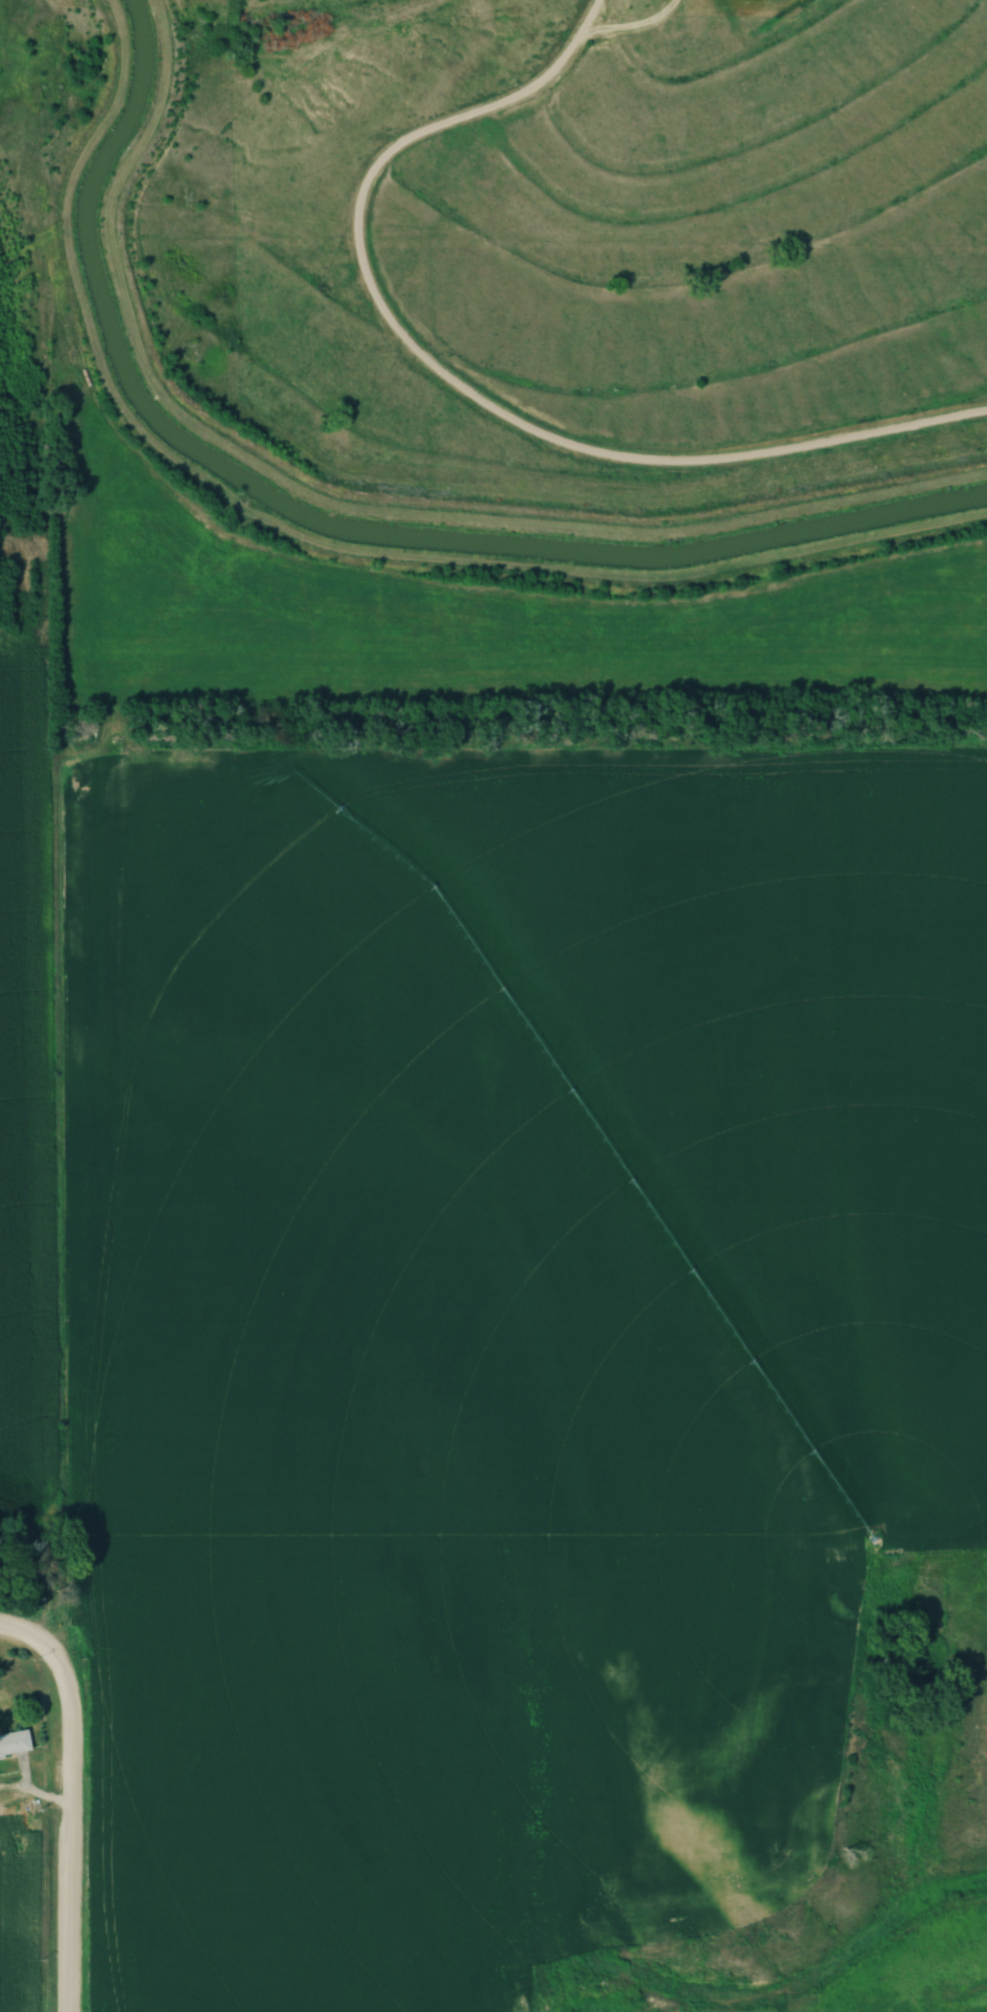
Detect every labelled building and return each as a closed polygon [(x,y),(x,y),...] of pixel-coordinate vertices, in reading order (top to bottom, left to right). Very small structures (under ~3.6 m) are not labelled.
[(25,1730),(0,1735),(0,1757),(29,1751),(25,1730)]
